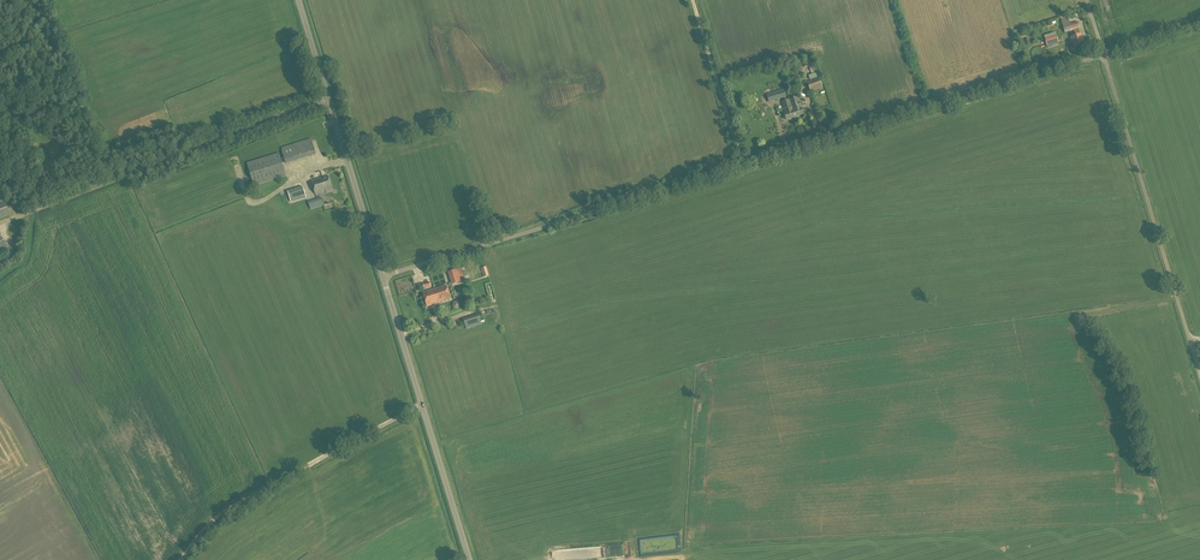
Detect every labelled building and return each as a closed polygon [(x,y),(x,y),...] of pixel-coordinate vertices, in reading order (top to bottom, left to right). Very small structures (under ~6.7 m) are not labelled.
[(1067,15),(1060,17),(1063,26),(1064,33),(1067,32),(1068,37),(1070,37),(1072,43),(1073,43),(1074,48),(1083,45),(1082,39),(1083,39),(1081,34),(1079,28),(1077,22),(1070,24),(1067,15)] [(1047,46),(1058,43),(1056,35),(1055,31),(1044,35),(1045,38),(1047,46)] [(811,92),(822,88),(818,78),(807,82),(811,92)] [(766,94),(766,95),(769,102),(786,97),(784,89),(766,94)] [(791,118),(803,114),(798,98),(789,101),(793,111),(789,112),(791,118)] [(786,120),(791,118),(789,112),(793,111),(789,101),(782,103),(786,113),(784,114),(783,115),(782,115),(782,117),(783,119),(784,120),(785,120),(786,120)] [(311,139),(281,148),(284,158),(314,149),(311,139)] [(254,187),(286,176),(278,153),(247,163),(254,187)] [(326,193),(332,191),(328,177),(311,182),(315,195),(325,192),(326,193)] [(306,198),(303,188),(288,192),(291,202),(306,198)] [(320,199),(308,203),(310,210),(323,206),(320,199)] [(9,216),(4,201),(0,203),(0,220),(9,216)] [(0,238),(0,259),(9,252),(0,238)] [(489,275),(486,267),(481,268),(483,277),(489,275)] [(462,272),(461,269),(461,268),(448,272),(452,285),(465,281),(464,277),(468,276),(466,270),(462,272)] [(438,303),(448,299),(444,287),(434,290),(438,302),(438,303)] [(438,303),(438,302),(434,290),(423,294),(427,307),(438,304),(438,303)] [(466,329),(482,324),(479,315),(463,320),(466,329)] [(622,553),(621,547),(597,550),(597,556),(622,553)]
